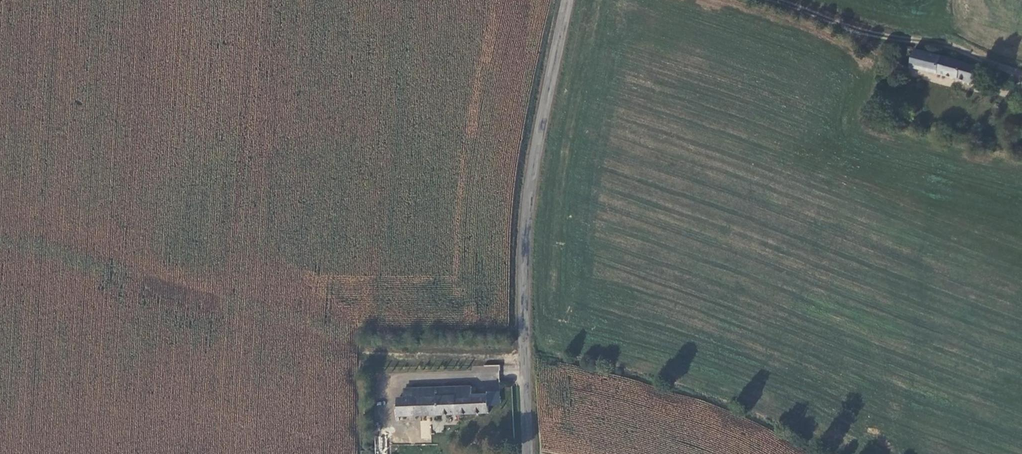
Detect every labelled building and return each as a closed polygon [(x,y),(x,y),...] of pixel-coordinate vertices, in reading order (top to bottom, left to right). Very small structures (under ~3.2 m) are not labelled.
[(974,84),(979,66),(915,49),(910,67),(974,84)] [(484,409),(483,391),(467,391),(467,382),(450,383),(451,410),(484,409)] [(395,413),(451,410),(450,383),(408,385),(409,394),(400,394),(394,394),(395,413)] [(409,394),(408,385),(400,385),(400,394),(409,394)] [(431,420),(421,419),(420,441),(430,442),(431,420)] [(376,436),(375,453),(386,453),(387,436),(376,436)]
